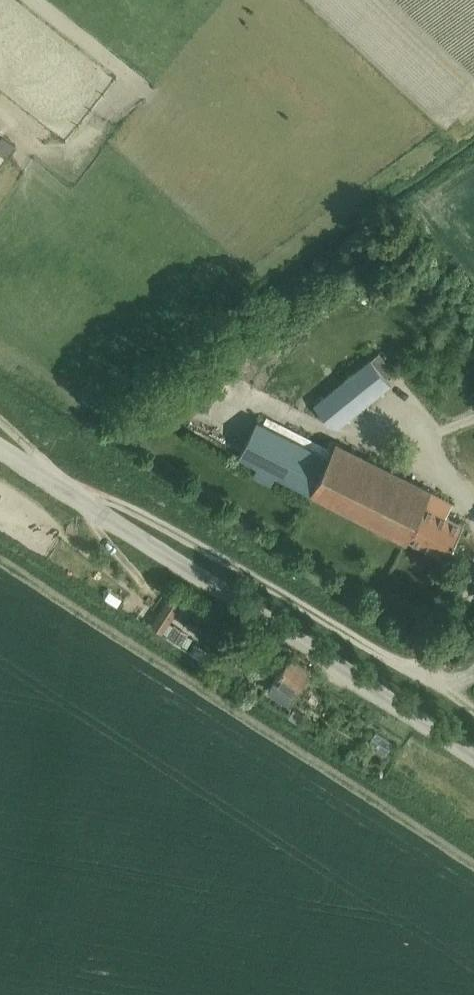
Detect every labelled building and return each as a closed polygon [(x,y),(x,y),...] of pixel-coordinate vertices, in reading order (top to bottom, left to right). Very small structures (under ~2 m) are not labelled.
[(391,383),(386,377),(395,370),(379,351),(314,404),(330,424),(338,426),(391,383)] [(447,556),(464,522),(425,503),(432,488),(336,440),(329,455),(258,419),(240,455),(258,464),(254,473),(272,482),(276,473),(407,538),(408,537),(447,556)] [(170,596),(152,622),(163,630),(168,623),(182,602),(171,594),(170,596)] [(175,624),(168,636),(181,645),(189,633),(175,624)] [(211,633),(204,643),(215,650),(222,640),(211,633)] [(195,642),(190,651),(200,657),(206,649),(195,642)] [(284,700),(287,702),(310,667),(290,654),(277,674),(260,662),(253,657),(245,669),(286,697),(284,700)]
